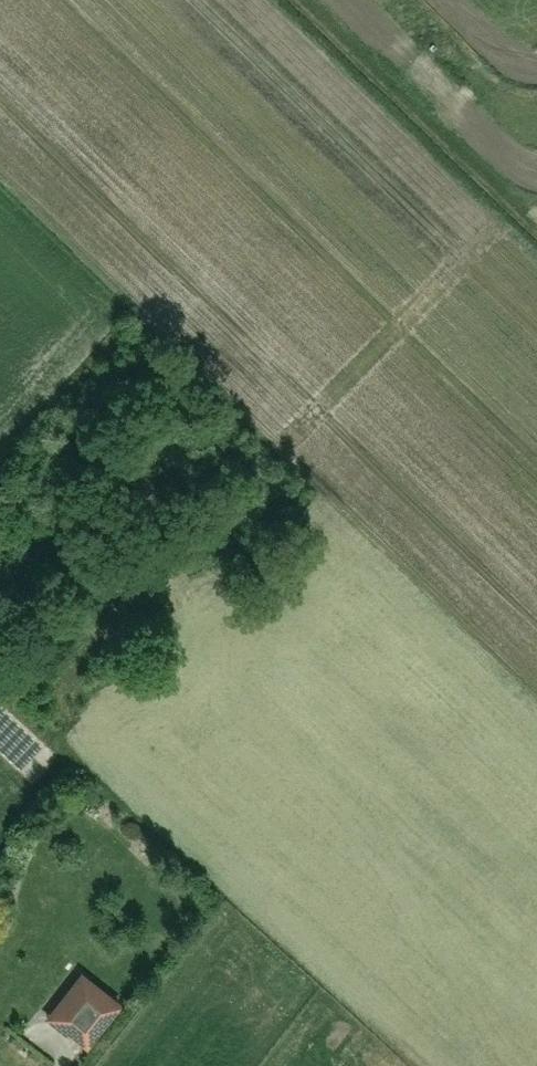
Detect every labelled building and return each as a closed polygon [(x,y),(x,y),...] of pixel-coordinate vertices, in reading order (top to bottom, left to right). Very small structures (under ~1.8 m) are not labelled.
[(86,1045),(108,1016),(118,1004),(82,975),(48,1018),(72,1037),(73,1036),(86,1045)]
